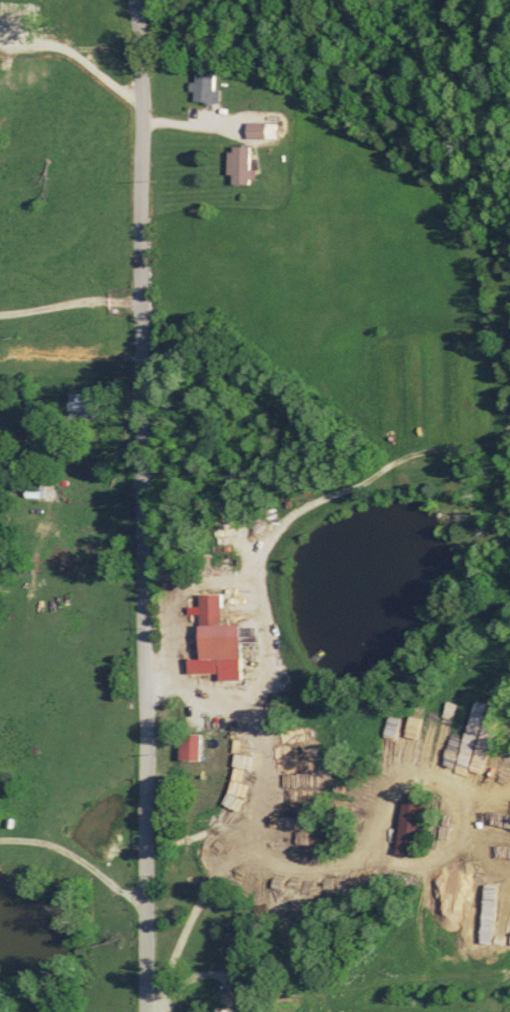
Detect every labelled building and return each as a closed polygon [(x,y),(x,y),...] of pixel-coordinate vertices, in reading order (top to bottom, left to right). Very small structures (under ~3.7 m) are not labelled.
[(216,73),(191,73),(191,102),(216,102),(216,73)] [(273,137),(273,122),(244,122),(244,137),(273,137)] [(246,169),(246,145),(225,145),(225,183),(253,183),(253,169),(246,169)] [(91,419),(91,393),(64,393),(64,419),(91,419)] [(21,497),(38,497),(38,478),(21,478),(21,497)] [(218,591),(195,591),(195,657),(245,657),(245,623),(217,623),(218,591)] [(197,760),(197,732),(176,732),(176,760),(197,760)] [(418,802),(397,800),(392,852),(414,854),(418,802)]
